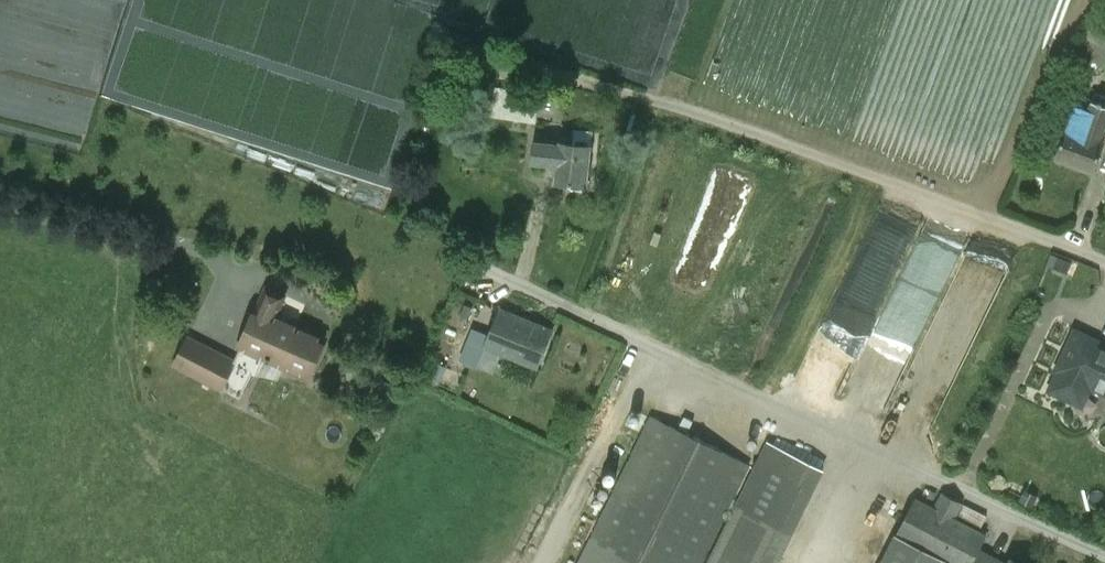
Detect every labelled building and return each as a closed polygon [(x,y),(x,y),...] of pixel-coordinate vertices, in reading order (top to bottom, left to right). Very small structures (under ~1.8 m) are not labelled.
[(539,94),(495,88),(491,117),(535,122),(539,94)] [(1080,134),(1066,129),(1056,157),(1092,170),(1102,142),(1099,140),(1104,125),(1104,106),(1091,101),(1088,109),(1080,134)] [(1088,109),(1075,104),(1066,129),(1080,134),(1088,109)] [(560,143),(534,141),(532,163),(558,166),(560,143)] [(590,144),(560,141),(560,143),(558,166),(556,181),(587,184),(590,144)] [(326,337),(276,316),(286,295),(266,287),(239,349),(240,350),(264,359),(264,360),(308,379),(326,337)] [(454,306),(445,327),(458,332),(467,311),(454,306)] [(554,329),(501,307),(492,327),(485,345),(538,367),(554,329)] [(481,323),(466,359),(477,363),(485,345),(492,327),(481,323)] [(1097,345),(1098,343),(1076,333),(1059,369),(1061,370),(1052,389),(1072,398),(1079,384),(1084,387),(1092,384),(1104,391),(1104,349),(1097,345)] [(234,362),(189,340),(177,365),(240,398),(252,373),(256,375),(264,360),(264,359),(240,350),(234,362)] [(652,415),(578,562),(700,562),(749,464),(652,415)] [(823,469),(768,441),(736,504),(791,532),(823,469)] [(944,511),(917,496),(896,532),(917,544),(906,562),(933,562),(937,555),(951,562),(971,562),(976,554),(987,535),(978,530),(955,517),(962,504),(951,498),(944,511)] [(987,516),(963,503),(962,504),(955,517),(978,530),(987,516)] [(736,504),(707,562),(776,562),(791,532),(736,504)] [(976,554),(971,562),(994,562),(976,554)]
